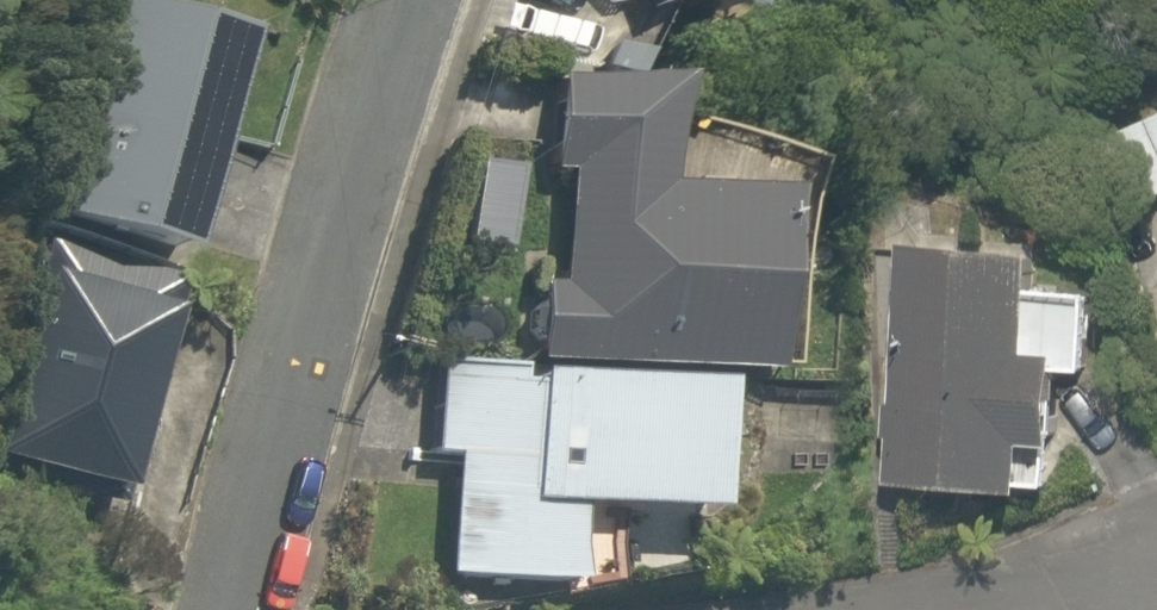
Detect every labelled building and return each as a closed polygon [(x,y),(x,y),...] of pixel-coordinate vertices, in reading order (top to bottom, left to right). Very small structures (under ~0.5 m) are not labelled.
[(184,256),(249,35),(131,0),(106,0),(44,214),(184,256)] [(721,26),(732,0),(634,0),(639,13),(666,3),(721,26)] [(535,359),(762,378),(776,199),(651,189),(659,92),(553,83),(545,175),(566,177),(557,286),(541,285),(535,359)] [(1146,200),(1156,196),(1156,113),(1117,129),(1146,200)] [(115,508),(181,281),(45,242),(0,398),(0,475),(115,508)] [(893,481),(1031,490),(1034,440),(1065,442),(1071,351),(1040,349),(1046,253),(907,244),(897,400),(893,400),(891,434),(897,435),(893,481)] [(447,574),(576,583),(581,505),(709,514),(718,384),(538,371),(538,380),(522,379),(523,365),(438,359),(431,454),(456,456),(447,574)]
